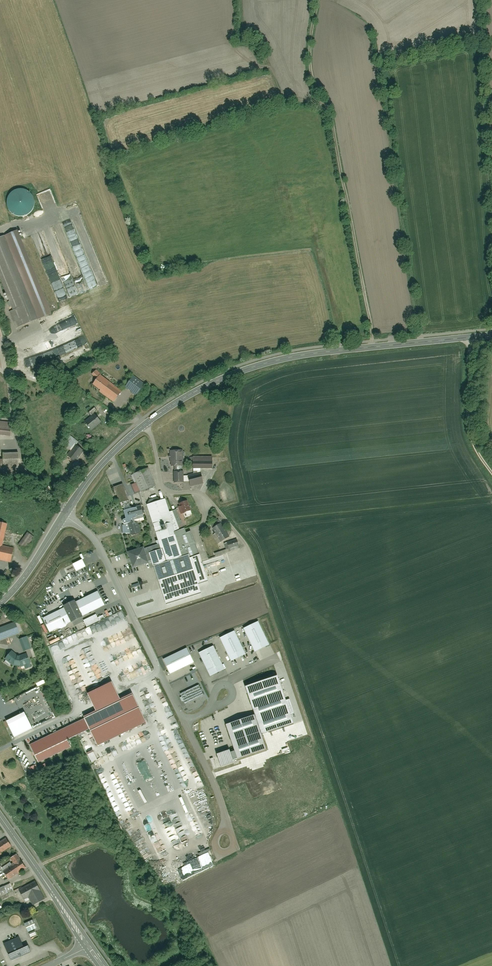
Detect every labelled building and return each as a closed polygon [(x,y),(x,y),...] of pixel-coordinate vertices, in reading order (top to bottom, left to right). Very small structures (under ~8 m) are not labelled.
[(22,326),(40,319),(19,267),(7,236),(0,239),(0,279),(13,311),(10,313),(16,329),(22,326)] [(53,314),(32,262),(19,267),(40,319),(53,314)] [(38,365),(33,375),(41,379),(46,370),(38,365)] [(100,376),(93,385),(114,401),(122,392),(100,376)] [(133,376),(125,388),(136,396),(145,384),(133,376)] [(94,407),(87,413),(90,417),(97,410),(94,407)] [(94,414),(85,423),(93,431),(102,422),(94,414)] [(11,436),(12,423),(0,422),(0,435),(11,436)] [(71,437),(64,447),(71,452),(78,442),(71,437)] [(69,459),(76,463),(84,451),(77,446),(69,459)] [(171,451),(172,467),(183,466),(183,451),(171,451)] [(4,454),(4,463),(20,463),(20,454),(4,454)] [(194,459),(194,469),(214,469),(214,462),(214,460),(214,457),(202,456),(202,459),(194,459)] [(131,485),(135,494),(156,486),(148,468),(133,474),(136,482),(131,485)] [(180,483),(184,482),(190,482),(191,486),(203,483),(201,473),(191,476),(183,476),(183,472),(175,472),(175,483),(180,483)] [(114,488),(122,510),(132,506),(123,485),(114,488)] [(191,531),(182,534),(170,498),(147,505),(160,544),(147,548),(160,590),(196,578),(190,559),(199,556),(191,531)] [(179,505),(184,518),(194,514),(188,501),(179,505)] [(122,525),(123,533),(130,533),(131,535),(140,532),(137,522),(140,521),(139,518),(144,517),(140,505),(124,511),(126,519),(124,519),(124,525),(122,525)] [(208,526),(218,545),(230,539),(220,520),(208,526)] [(3,547),(8,525),(0,523),(0,559),(11,562),(14,549),(3,547)] [(28,532),(18,545),(25,550),(34,537),(28,532)] [(215,551),(217,557),(241,549),(237,539),(226,543),(227,547),(215,551)] [(130,553),(135,567),(150,562),(145,548),(130,553)] [(75,564),(78,571),(87,567),(84,560),(75,564)] [(86,620),(83,615),(106,605),(99,591),(78,601),(77,599),(65,605),(66,608),(43,619),(50,632),(72,622),(74,626),(86,620)] [(84,622),(87,628),(106,618),(104,613),(98,617),(97,615),(84,622)] [(22,633),(18,621),(0,627),(0,640),(22,633)] [(269,645),(259,622),(244,629),(255,651),(269,645)] [(246,654),(236,631),(221,638),(232,661),(246,654)] [(28,636),(20,640),(24,652),(33,648),(28,636)] [(225,669),(215,646),(200,653),(211,675),(225,669)] [(187,648),(164,659),(171,673),(194,662),(187,648)] [(13,651),(6,659),(14,665),(22,665),(26,665),(27,670),(32,668),(28,655),(21,655),(13,651)] [(293,723),(277,676),(246,687),(263,734),(293,723)] [(71,748),(67,740),(91,729),(99,746),(147,723),(134,695),(123,701),(114,682),(90,694),(99,712),(86,718),(62,729),(59,730),(30,744),(39,763),(71,748)] [(181,694),(185,704),(204,696),(199,686),(181,694)] [(266,748),(254,715),(226,725),(238,758),(266,748)] [(233,762),(229,750),(217,753),(221,766),(233,762)] [(89,754),(92,762),(98,760),(95,752),(89,754)] [(32,768),(34,773),(47,767),(44,762),(32,768)] [(0,842),(0,855),(14,847),(8,838),(0,842)] [(23,859),(22,860),(18,854),(10,859),(14,865),(4,871),(9,880),(28,868),(23,859)] [(30,896),(34,905),(44,901),(41,891),(42,891),(38,881),(19,890),(24,899),(30,896)] [(4,886),(7,893),(14,890),(11,883),(4,886)] [(30,934),(36,947),(58,937),(53,927),(45,911),(35,915),(42,929),(30,934)] [(25,924),(28,932),(37,928),(34,920),(25,924)] [(9,948),(13,960),(29,953),(24,942),(9,948)]
